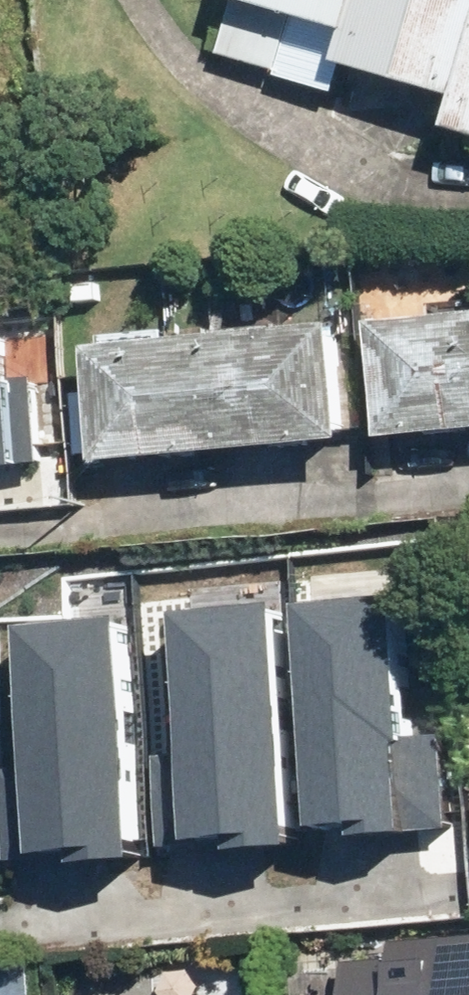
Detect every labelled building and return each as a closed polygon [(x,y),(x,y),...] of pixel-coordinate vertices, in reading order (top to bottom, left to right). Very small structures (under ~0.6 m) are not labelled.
[(215,67),(332,101),(340,73),(458,110),(449,135),(468,141),(468,0),(235,0),(215,67)] [(362,338),(374,454),(468,445),(468,328),(362,338)] [(52,471),(43,379),(9,382),(5,331),(0,332),(0,475),(52,471)] [(85,356),(92,471),(347,455),(340,341),(85,356)] [(158,754),(166,842),(246,835),(247,848),(306,843),(285,598),(176,607),(189,751),(158,754)] [(378,839),(459,832),(451,743),(421,746),(408,602),(303,612),(322,829),(377,824),(378,839)] [(8,773),(15,861),(95,854),(96,868),(155,863),(134,617),(25,626),(38,771),(8,773)] [(389,949),(391,974),(338,978),(339,994),(468,994),(468,942),(389,949)] [(37,973),(0,975),(0,994),(39,994),(37,973)]
